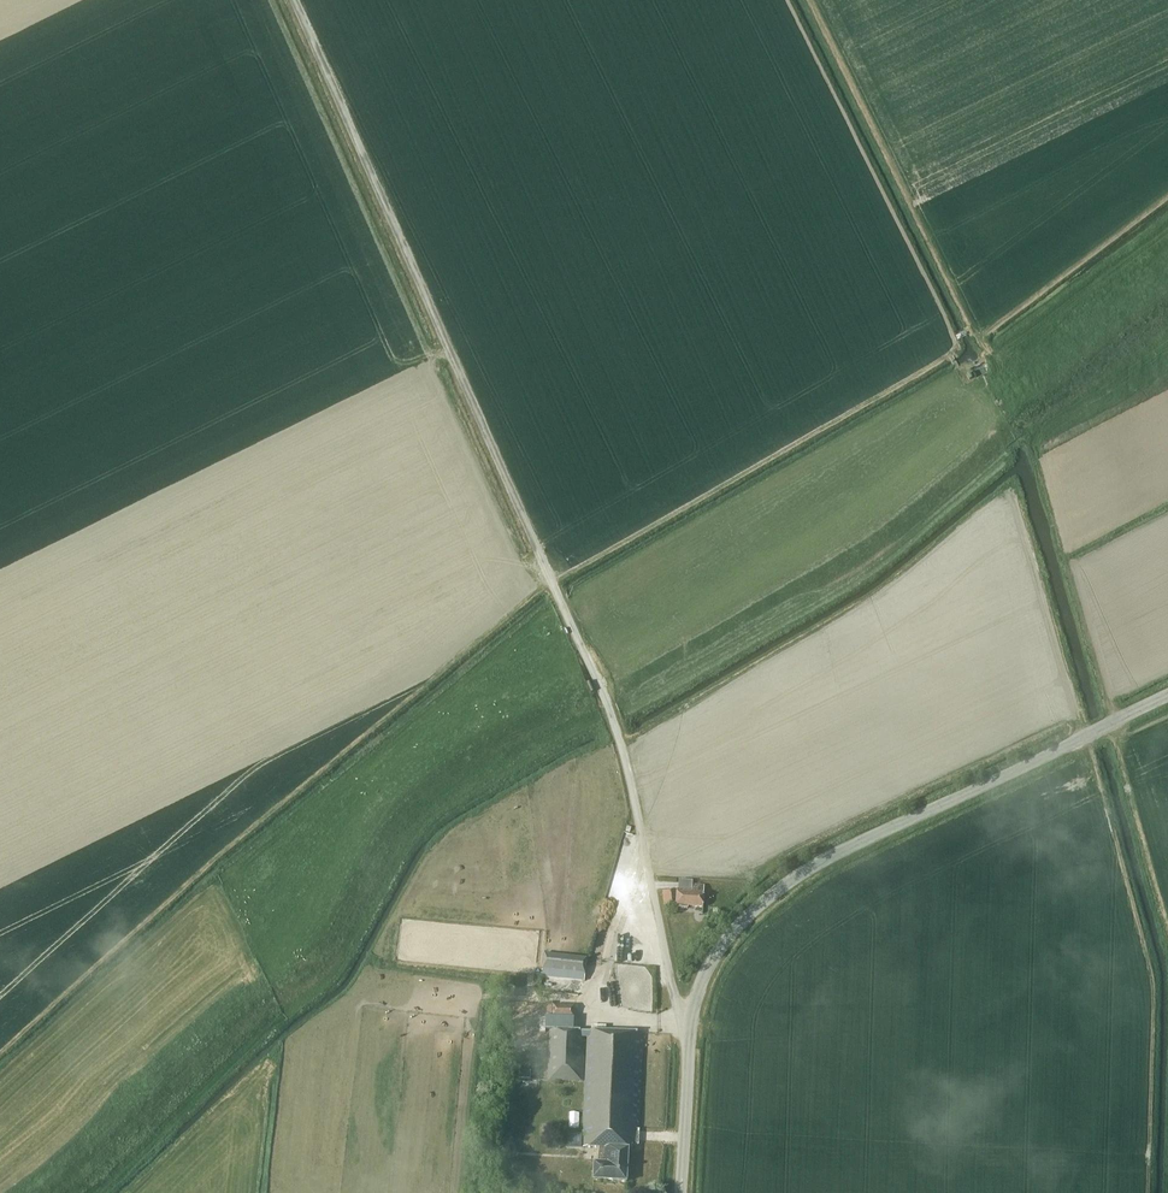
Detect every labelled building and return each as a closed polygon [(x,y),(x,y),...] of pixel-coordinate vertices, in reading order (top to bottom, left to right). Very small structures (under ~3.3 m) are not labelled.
[(704,894),(704,886),(692,885),(692,891),(677,890),(676,908),(688,909),(688,906),(703,908),(704,894)] [(585,981),(587,959),(545,954),(542,976),(585,981)] [(574,1019),(574,1006),(553,1006),(553,1018),(574,1019)] [(556,1019),(546,1020),(546,1030),(556,1029),(556,1019)] [(638,1146),(643,1033),(550,1030),(548,1080),(585,1081),(582,1148),(601,1148),(599,1164),(594,1164),(593,1181),(626,1183),(628,1150),(632,1150),(632,1146),(638,1146)] [(519,1070),(519,1079),(530,1079),(531,1070),(519,1070)] [(521,1080),(522,1088),(537,1087),(537,1079),(521,1080)]
